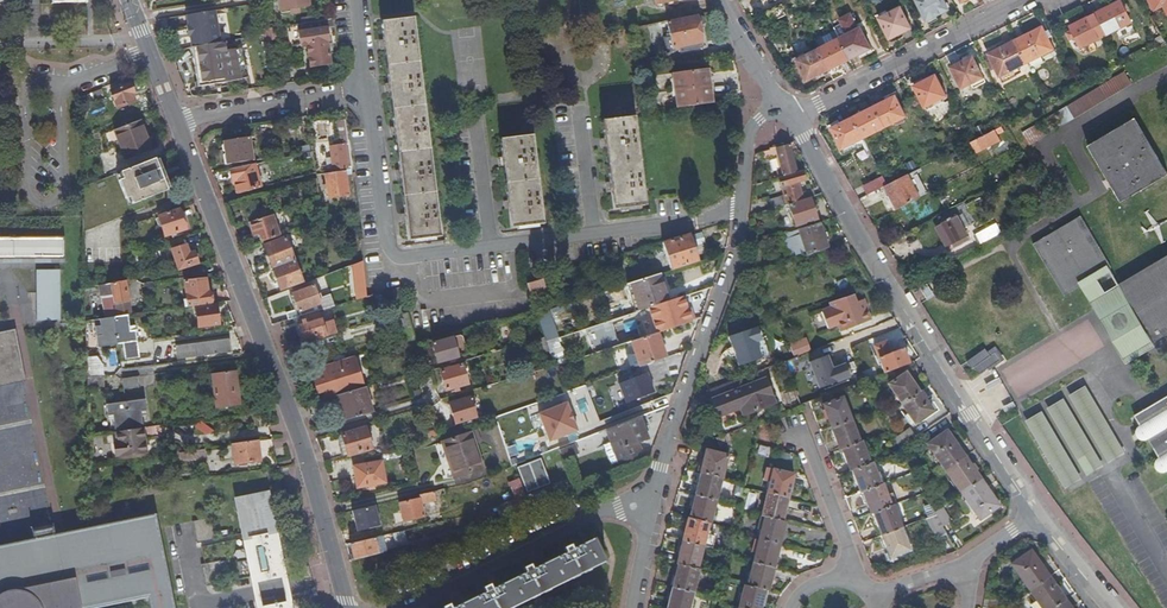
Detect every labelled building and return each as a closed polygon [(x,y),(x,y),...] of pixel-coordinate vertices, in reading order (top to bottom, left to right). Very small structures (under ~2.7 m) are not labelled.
[(309,0),(279,0),(280,10),(309,6),(309,0)] [(944,0),(918,0),(927,19),(948,8),(944,0)] [(1154,10),(1164,6),(1166,12),(1166,0),(1149,0),(1154,10)] [(1095,14),(1106,34),(1115,30),(1120,39),(1130,33),(1126,24),(1131,21),(1126,11),(1129,9),(1126,4),(1123,6),(1120,1),(1095,14)] [(769,12),(773,21),(785,15),(781,6),(769,12)] [(912,27),(901,6),(881,17),(891,37),(912,27)] [(215,10),(187,15),(189,25),(188,25),(190,36),(191,36),(191,41),(219,37),(215,10)] [(1094,40),(1106,34),(1095,14),(1070,26),(1073,30),(1067,32),(1071,39),(1076,36),(1081,46),(1094,40)] [(699,43),(696,28),(694,17),(694,16),(664,22),(666,31),(665,31),(665,35),(664,35),(664,38),(662,38),(665,53),(672,52),(672,48),(677,47),(697,43),(699,43)] [(440,237),(414,29),(413,18),(381,22),(408,241),(440,237)] [(327,28),(334,27),(333,19),(298,25),(302,46),(307,45),(311,68),(331,64),(328,43),(329,42),(327,28)] [(649,25),(639,27),(641,33),(650,31),(649,25)] [(1042,26),(1014,40),(1026,62),(1053,48),(1042,26)] [(839,38),(849,58),(871,47),(861,27),(839,38)] [(1156,45),(1164,40),(1160,35),(1153,40),(1156,45)] [(219,37),(191,41),(192,46),(220,42),(219,37)] [(817,49),(828,69),(849,58),(839,38),(817,49)] [(220,42),(192,46),(198,81),(197,82),(198,87),(226,83),(226,81),(232,80),(235,82),(237,83),(239,82),(241,80),(242,78),(243,82),(247,82),(244,64),(240,64),(238,49),(242,48),(241,39),(220,42)] [(1026,62),(1014,40),(988,53),(1003,82),(1016,76),(1013,69),(1026,62)] [(1098,47),(1094,40),(1081,46),(1085,53),(1098,47)] [(698,49),(697,43),(677,47),(678,52),(698,49)] [(808,79),(828,69),(817,49),(798,59),(808,79)] [(973,56),(952,66),(962,86),(971,81),(974,86),(985,81),(973,56)] [(639,71),(656,67),(655,58),(638,61),(639,71)] [(676,106),(677,109),(711,104),(706,69),(672,74),(676,106)] [(1067,119),(1132,85),(1125,72),(1061,107),(1067,119)] [(936,74),(915,85),(925,105),(946,94),(936,74)] [(128,83),(108,91),(115,108),(133,101),(130,93),(132,93),(128,83)] [(102,95),(99,89),(77,98),(78,103),(102,95)] [(873,106),(884,126),(906,115),(896,95),(873,106)] [(862,137),(884,126),(873,106),(852,117),(862,137)] [(635,117),(602,121),(604,139),(606,149),(610,181),(611,192),(613,209),(645,205),(635,117)] [(842,147),(862,137),(852,117),(833,127),(842,147)] [(1166,175),(1133,119),(1086,146),(1095,160),(1106,178),(1112,188),(1120,202),(1166,175)] [(138,121),(111,131),(123,162),(150,151),(138,121)] [(349,154),(345,121),(338,121),(339,137),(341,137),(342,143),(333,144),(333,147),(344,146),(345,155),(349,154)] [(248,137),(249,137),(269,134),(268,125),(247,129),(248,137)] [(1033,125),(1022,131),(1029,144),(1040,138),(1033,125)] [(1004,130),(1001,126),(978,138),(971,141),(977,151),(999,139),(996,134),(1004,130)] [(300,142),(298,131),(280,134),(282,145),(300,142)] [(532,136),(499,140),(501,157),(503,167),(507,201),(508,211),(510,228),(543,224),(532,136)] [(248,137),(224,141),(226,153),(225,155),(226,164),(252,160),(249,137),(248,137)] [(776,171),(779,179),(796,174),(789,150),(797,148),(794,144),(794,143),(768,149),(768,151),(760,154),(762,162),(776,158),(779,158),(782,170),(779,171),(776,171)] [(344,146),(333,147),(331,147),(333,170),(347,168),(345,155),(344,146)] [(169,189),(157,157),(152,159),(165,191),(169,189)] [(152,159),(117,173),(120,178),(116,180),(123,199),(128,197),(130,204),(141,199),(165,191),(152,159)] [(235,185),(238,194),(262,187),(255,164),(230,170),(234,185),(235,185)] [(345,172),(324,175),(327,199),(349,196),(346,175),(345,172)] [(796,174),(779,179),(784,195),(800,191),(797,184),(805,181),(802,172),(796,174)] [(886,186),(898,208),(920,196),(908,174),(886,186)] [(867,195),(884,187),(879,176),(862,184),(867,195)] [(784,196),(787,205),(802,200),(801,194),(800,191),(784,195),(784,196)] [(802,200),(814,197),(812,191),(801,194),(802,200)] [(766,202),(769,211),(783,206),(780,197),(766,202)] [(817,220),(810,198),(788,205),(796,227),(817,220)] [(184,230),(177,209),(156,216),(163,236),(184,230)] [(272,214),(250,221),(254,235),(260,233),(262,241),(279,236),(272,214)] [(957,215),(937,225),(945,241),(949,239),(950,243),(967,234),(957,215)] [(1079,216),(1034,243),(1064,294),(1080,285),(1094,277),(1109,268),(1079,216)] [(808,255),(828,248),(819,223),(799,230),(808,255)] [(981,244),(1002,232),(997,223),(976,235),(981,244)] [(793,247),(802,244),(799,236),(794,237),(793,234),(789,236),(793,247)] [(689,235),(661,243),(670,271),(697,263),(689,235)] [(63,237),(0,238),(0,258),(63,257),(63,237)] [(264,246),(273,268),(294,259),(286,237),(264,246)] [(182,244),(170,248),(178,269),(196,262),(192,251),(186,253),(182,244)] [(1119,284),(1134,312),(1153,342),(1166,334),(1166,255),(1119,284)] [(294,259),(273,268),(281,290),(303,281),(294,259)] [(363,262),(353,265),(357,300),(367,297),(363,262)] [(699,266),(682,271),(684,280),(702,275),(699,266)] [(1080,285),(1126,364),(1155,347),(1153,342),(1119,284),(1109,268),(1094,277),(1080,285)] [(58,270),(35,270),(36,320),(59,319),(58,270)] [(632,296),(637,312),(650,308),(666,302),(658,275),(624,286),(628,297),(632,296)] [(181,281),(186,306),(211,302),(209,290),(205,290),(203,277),(181,281)] [(527,284),(531,297),(550,291),(546,278),(527,284)] [(128,314),(123,281),(97,285),(103,318),(112,316),(125,314),(128,314)] [(293,293),(298,309),(299,312),(300,312),(321,304),(319,299),(315,286),(293,293)] [(401,315),(407,313),(400,288),(391,290),(394,300),(397,300),(401,315)] [(300,312),(302,316),(335,307),(331,295),(319,299),(321,304),(300,312)] [(856,303),(854,295),(830,303),(831,308),(822,312),(829,330),(838,326),(841,333),(871,321),(867,310),(865,310),(861,301),(856,303)] [(628,297),(633,314),(637,312),(632,296),(628,297)] [(667,330),(690,323),(683,301),(660,309),(663,320),(667,330)] [(348,317),(365,313),(363,302),(346,306),(348,317)] [(213,304),(193,307),(196,326),(216,324),(213,304)] [(652,314),(650,308),(637,312),(633,314),(632,314),(634,320),(652,314)] [(287,313),(289,320),(302,316),(300,312),(299,312),(298,309),(287,313)] [(112,316),(115,343),(121,342),(123,358),(136,356),(133,330),(128,331),(125,314),(112,316)] [(299,321),(305,343),(327,337),(320,315),(304,320),(299,321)] [(103,318),(97,318),(99,335),(94,336),(95,346),(115,343),(112,316),(103,318)] [(667,330),(663,320),(655,323),(658,333),(667,330)] [(613,338),(608,322),(561,337),(566,353),(613,338)] [(758,328),(728,338),(738,367),(762,360),(757,343),(762,341),(758,328)] [(412,329),(402,332),(407,348),(402,349),(406,360),(413,359),(409,347),(416,345),(412,329)] [(12,331),(0,334),(0,383),(21,379),(12,331)] [(641,367),(667,358),(658,333),(633,342),(641,367)] [(452,338),(458,358),(464,356),(466,353),(464,347),(461,346),(463,343),(461,337),(458,336),(452,338)] [(176,359),(230,351),(228,338),(175,346),(176,359)] [(439,363),(458,358),(452,338),(431,344),(435,357),(437,356),(439,363)] [(555,367),(555,368),(567,364),(558,339),(547,343),(555,367)] [(798,356),(811,351),(807,340),(791,346),(795,358),(798,356)] [(879,359),(889,355),(884,343),(874,347),(879,359)] [(980,375),(1003,356),(992,343),(969,361),(980,375)] [(409,347),(413,359),(413,361),(420,359),(416,345),(409,347)] [(884,374),(908,365),(902,350),(889,355),(879,359),(884,374)] [(838,357),(844,372),(858,367),(852,352),(838,357)] [(617,367),(637,365),(636,354),(615,356),(617,367)] [(332,397),(337,396),(365,388),(356,358),(327,366),(327,368),(314,371),(317,381),(316,381),(319,392),(330,389),(332,397)] [(87,377),(101,375),(100,363),(86,365),(87,377)] [(468,384),(462,366),(440,372),(445,391),(468,384)] [(233,370),(211,373),(215,406),(237,403),(233,370)] [(648,371),(618,382),(625,403),(655,392),(648,371)] [(841,391),(849,388),(844,372),(836,375),(836,376),(841,391)] [(902,405),(919,393),(905,374),(889,386),(902,405)] [(87,377),(87,388),(102,386),(101,375),(87,377)] [(136,376),(120,378),(121,388),(137,386),(136,376)] [(834,393),(841,391),(836,376),(829,379),(834,393)] [(988,390),(1001,382),(999,378),(985,386),(988,390)] [(774,404),(765,379),(710,400),(716,417),(739,408),(742,417),(774,404)] [(1065,487),(1127,453),(1088,383),(1068,395),(1069,395),(1046,408),(1027,419),(1065,487)] [(337,396),(344,421),(374,413),(366,387),(365,388),(337,396)] [(933,412),(920,393),(919,393),(902,405),(901,406),(915,425),(933,412)] [(1142,411),(1134,416),(1137,422),(1140,426),(1137,428),(1136,431),(1136,434),(1137,437),(1139,439),(1142,441),(1145,441),(1148,440),(1159,458),(1156,460),(1155,463),(1155,466),(1156,469),(1158,472),(1161,473),(1164,473),(1166,472),(1166,396),(1142,411)] [(469,398),(449,404),(455,424),(476,418),(469,398)] [(823,406),(831,428),(851,421),(843,398),(823,406)] [(113,431),(140,427),(137,411),(143,411),(141,400),(104,406),(106,415),(110,415),(113,431)] [(550,441),(580,430),(568,400),(538,412),(550,441)] [(634,405),(637,412),(649,407),(646,400),(634,405)] [(1013,402),(1003,408),(1005,412),(1015,406),(1013,402)] [(604,432),(639,418),(637,412),(634,405),(611,414),(607,404),(595,409),(599,419),(604,432)] [(614,452),(617,461),(640,452),(641,452),(637,443),(647,439),(639,418),(604,432),(602,432),(604,436),(607,435),(614,451),(614,452)] [(212,435),(213,421),(173,419),(172,433),(212,435)] [(600,433),(602,432),(604,432),(599,419),(595,421),(600,433)] [(851,421),(831,428),(839,450),(842,449),(860,443),(851,421)] [(342,435),(343,436),(348,455),(348,456),(373,449),(367,428),(342,435)] [(899,451),(917,438),(910,429),(894,441),(899,451)] [(140,430),(112,434),(114,444),(110,444),(112,457),(134,454),(133,450),(143,449),(140,430)] [(428,432),(430,439),(436,437),(434,430),(428,432)] [(945,472),(965,458),(947,432),(927,446),(945,472)] [(348,455),(343,436),(338,437),(344,456),(348,455)] [(475,473),(463,436),(436,445),(448,481),(475,473)] [(255,441),(229,444),(232,464),(258,460),(255,441)] [(861,442),(860,443),(842,449),(850,472),(852,471),(870,465),(861,442)] [(561,449),(565,460),(578,455),(574,443),(561,449)] [(202,450),(184,452),(186,459),(203,457),(202,450)] [(640,452),(617,461),(618,465),(637,457),(640,452)] [(705,452),(700,473),(701,474),(721,479),(722,479),(727,457),(705,452)] [(981,481),(965,458),(945,472),(961,494),(981,481)] [(518,468),(526,493),(548,485),(540,461),(518,468)] [(386,483),(382,462),(354,467),(358,488),(386,483)] [(872,464),(870,465),(852,471),(861,493),(863,492),(880,486),(872,464)] [(767,495),(787,499),(792,477),(766,470),(764,482),(770,483),(767,495)] [(701,474),(695,496),(715,501),(721,479),(701,474)] [(509,482),(515,500),(525,497),(519,479),(509,482)] [(998,506),(981,481),(961,494),(979,520),(998,506)] [(871,514),(873,513),(890,507),(882,485),(880,486),(863,492),(871,514)] [(433,492),(410,498),(410,501),(420,499),(421,504),(435,501),(433,492)] [(781,522),(787,499),(767,495),(761,517),(764,518),(781,522)] [(715,501),(695,496),(689,519),(708,524),(709,524),(715,501)] [(254,499),(239,502),(241,510),(239,511),(243,533),(275,527),(271,504),(256,507),(254,499)] [(420,499),(410,501),(399,504),(401,512),(403,522),(415,519),(418,518),(424,517),(421,504),(420,499)] [(923,505),(927,516),(935,513),(931,502),(923,505)] [(352,510),(356,531),(381,526),(377,505),(352,510)] [(873,513),(882,536),(901,529),(892,506),(890,507),(873,513)] [(953,520),(945,506),(935,512),(943,526),(953,520)] [(936,540),(946,534),(935,516),(925,519),(936,540)] [(210,517),(191,521),(195,543),(214,539),(210,517)] [(779,546),(785,523),(781,522),(764,518),(758,541),(779,546)] [(689,519),(688,519),(683,542),(703,546),(708,524),(689,519)] [(164,593),(159,567),(148,569),(146,557),(156,555),(151,529),(56,548),(51,523),(30,528),(38,570),(0,578),(0,607),(90,607),(164,593)] [(355,532),(358,543),(374,539),(371,528),(355,532)] [(901,529),(882,536),(890,558),(913,549),(909,538),(905,539),(901,529)] [(269,572),(284,570),(277,538),(262,541),(261,533),(244,537),(252,576),(254,575),(256,583),(270,580),(269,572)] [(351,561),(354,560),(378,554),(379,554),(375,539),(374,539),(358,543),(350,544),(353,555),(350,556),(351,561)] [(605,561),(594,540),(572,550),(570,545),(563,549),(565,553),(531,570),(529,565),(522,569),(525,573),(491,590),(489,585),(482,589),(484,593),(454,607),(508,607),(519,603),(573,576),(576,575),(605,561)] [(773,569),(779,546),(758,541),(753,564),(773,569)] [(703,546),(683,542),(677,565),(678,565),(697,570),(703,546)] [(1029,590),(1047,576),(1029,551),(1011,564),(1029,590)] [(148,569),(159,567),(157,560),(156,555),(146,557),(148,569)] [(219,560),(200,564),(204,586),(223,582),(219,560)] [(773,569),(753,564),(747,587),(764,591),(767,592),(773,569)] [(678,565),(673,588),(693,593),(699,570),(697,570),(678,565)] [(284,570),(269,572),(270,580),(256,583),(254,575),(252,576),(258,607),(261,607),(260,606),(276,603),(276,607),(287,607),(291,607),(284,570)] [(1047,576),(1029,590),(1042,607),(1051,607),(1063,599),(1047,576)] [(764,591),(747,587),(744,586),(739,607),(760,607),(764,591)] [(673,588),(668,607),(689,607),(693,593),(673,588)] [(1063,599),(1051,607),(1070,607),(1063,599)]
